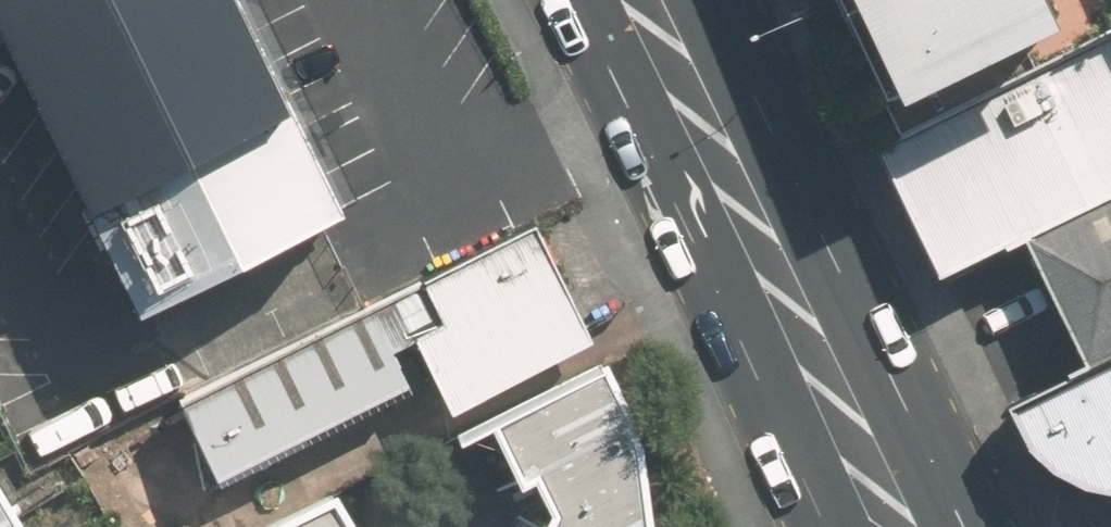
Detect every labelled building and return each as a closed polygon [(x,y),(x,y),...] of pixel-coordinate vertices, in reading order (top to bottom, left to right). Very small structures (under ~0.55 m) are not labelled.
[(319,230),(207,0),(0,0),(0,123),(103,332),(312,231),(319,230)] [(888,122),(1046,46),(1024,0),(829,0),(888,122)] [(1110,197),(1110,33),(882,144),(944,279),(1029,237),(1110,197)] [(1029,237),(1089,367),(1110,357),(1110,197),(1029,237)] [(433,424),(581,346),(538,259),(524,230),(351,313),(164,406),(202,490),(398,395),(383,365),(379,359),(400,348),(430,416),(433,424)] [(1089,367),(1011,405),(1039,461),(1068,481),(1093,489),(1110,492),(1110,357),(1089,367)] [(615,439),(590,377),(464,436),(495,498),(512,492),(523,523),(521,526),(628,526),(615,439)] [(0,468),(0,526),(35,526),(0,468)] [(330,497),(272,526),(351,526),(330,497)]
